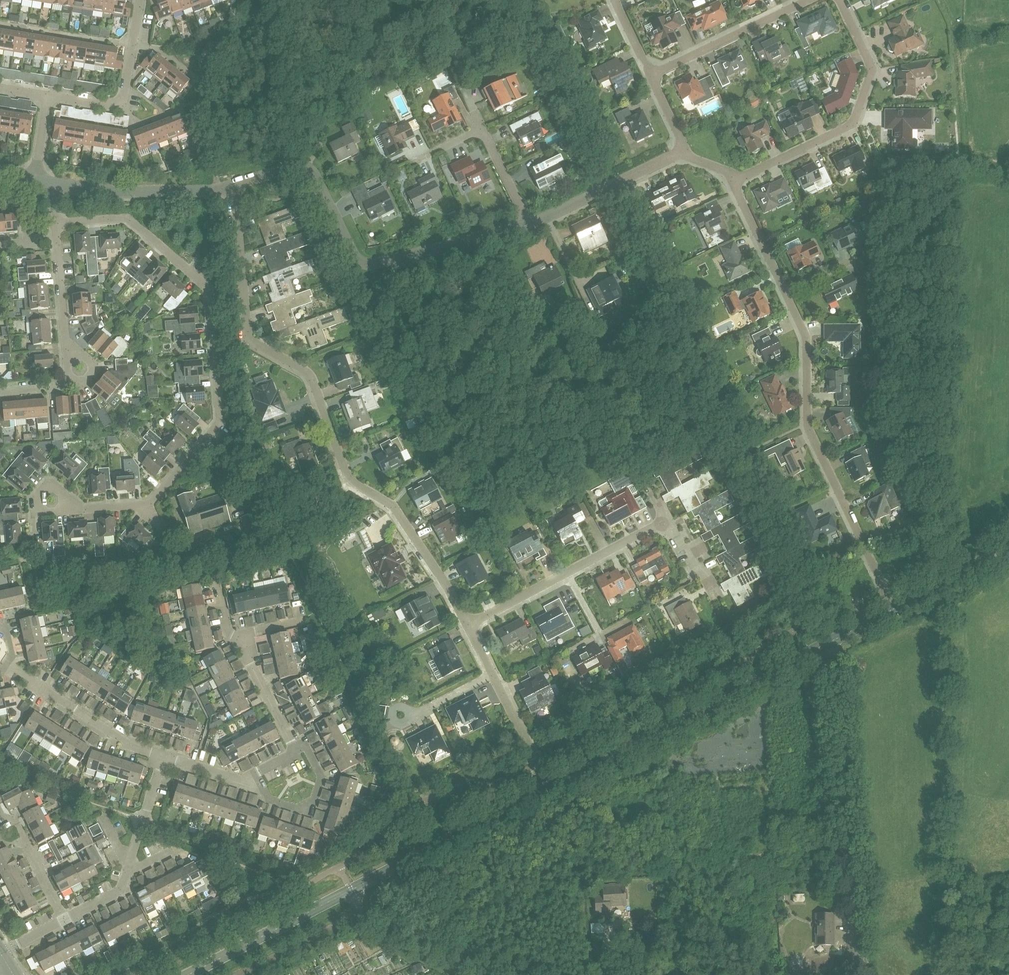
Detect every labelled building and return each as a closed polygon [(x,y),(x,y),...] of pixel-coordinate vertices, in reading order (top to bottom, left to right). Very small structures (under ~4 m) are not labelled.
[(73,8),(83,9),(84,0),(74,0),(73,8)] [(83,9),(93,11),(95,0),(84,0),(83,9)] [(93,11),(103,13),(105,0),(95,0),(93,11)] [(103,13),(113,14),(115,0),(105,0),(103,13)] [(130,17),(132,5),(125,4),(126,0),(115,0),(113,14),(130,17)] [(153,9),(157,21),(173,15),(167,0),(157,0),(156,0),(158,7),(153,9)] [(173,15),(182,11),(178,0),(167,0),(173,15)] [(182,11),(192,7),(189,0),(178,0),(182,11)] [(192,7),(194,13),(203,9),(200,0),(189,0),(192,7)] [(203,9),(213,5),(211,0),(200,0),(203,9)] [(869,4),(871,3),(874,9),(893,0),(868,0),(869,4)] [(726,19),(718,2),(686,18),(692,30),(701,26),(703,30),(726,19)] [(794,30),(802,46),(805,52),(810,49),(804,37),(819,31),(822,37),(836,30),(826,9),(797,23),(800,28),(794,30)] [(579,21),(582,28),(587,39),(584,41),(588,49),(596,45),(595,44),(606,39),(600,28),(599,28),(597,22),(602,20),(598,12),(579,21)] [(20,15),(19,23),(26,24),(27,16),(20,15)] [(680,26),(674,15),(664,20),(663,18),(651,24),(654,31),(648,34),(653,45),(659,42),(663,49),(677,42),(671,30),(680,26)] [(919,33),(914,36),(911,30),(909,31),(903,17),(889,23),(896,38),(888,41),(890,45),(888,45),(888,48),(890,52),(892,53),(894,52),(895,56),(910,49),(911,50),(924,44),(919,33)] [(111,29),(101,28),(100,36),(109,37),(111,29)] [(17,33),(7,32),(4,51),(14,52),(17,33)] [(27,35),(17,33),(14,52),(24,54),(27,35)] [(24,54),(34,55),(37,37),(27,35),(24,54)] [(47,38),(37,37),(34,55),(44,57),(47,38)] [(48,58),(54,59),(57,40),(47,38),(44,57),(43,62),(47,63),(48,58)] [(763,42),(760,41),(752,44),(762,65),(768,62),(770,64),(790,55),(785,45),(781,47),(776,39),(767,43),(766,42),(763,43),(763,42)] [(54,59),(61,60),(60,65),(63,65),(64,60),(67,41),(57,40),(54,59)] [(74,62),(77,43),(67,41),(64,60),(63,65),(67,66),(68,61),(74,62)] [(87,45),(77,43),(74,62),(84,64),(87,45)] [(97,46),(87,45),(84,64),(94,65),(97,46)] [(104,67),(107,48),(97,46),(94,65),(104,67)] [(118,50),(107,48),(104,67),(121,70),(123,57),(117,56),(118,50)] [(747,67),(739,51),(718,61),(722,69),(715,73),(722,87),(730,84),(726,77),(747,67)] [(153,77),(165,62),(157,55),(153,61),(148,57),(140,66),(153,77)] [(841,75),(841,76),(835,95),(822,101),(828,114),(847,106),(858,74),(851,59),(837,66),(841,75)] [(173,68),(165,62),(153,77),(161,83),(173,68)] [(932,75),(930,62),(902,67),(903,73),(896,73),(896,97),(914,97),(914,78),(932,75)] [(613,69),(610,63),(593,71),(599,84),(610,79),(618,95),(628,90),(625,83),(632,80),(624,64),(613,69)] [(443,65),(434,69),(435,70),(437,75),(446,71),(443,66),(443,65)] [(181,75),(173,68),(161,83),(169,90),(181,75)] [(528,96),(527,95),(522,97),(517,86),(520,85),(515,76),(518,75),(517,74),(481,92),(486,101),(489,100),(495,112),(528,96)] [(714,98),(705,79),(698,82),(698,81),(694,83),(690,74),(683,78),(684,79),(675,83),(683,100),(689,97),(691,102),(700,98),(703,103),(714,98)] [(181,75),(169,90),(177,96),(182,100),(188,92),(184,89),(189,81),(181,75)] [(796,83),(790,86),(792,91),(798,89),(799,88),(796,83)] [(446,129),(462,121),(453,105),(459,102),(454,92),(433,102),(440,116),(429,121),(434,133),(446,127),(446,129)] [(759,96),(749,101),(753,108),(763,103),(759,96)] [(169,109),(160,101),(156,106),(160,109),(163,112),(169,109)] [(815,114),(809,103),(802,106),(801,104),(789,110),(794,118),(782,124),(788,138),(812,127),(808,118),(815,114)] [(632,116),(628,108),(615,114),(620,125),(627,122),(636,142),(653,134),(642,111),(632,116)] [(53,140),(63,142),(66,123),(60,122),(61,113),(55,111),(54,116),(52,127),(55,127),(53,140)] [(931,129),(931,111),(885,111),(885,129),(893,129),(893,149),(911,149),(911,148),(917,148),(917,140),(911,140),(911,129),(931,129)] [(2,112),(0,125),(0,131),(9,133),(12,114),(2,112)] [(538,123),(542,120),(539,113),(510,127),(513,135),(519,132),(525,146),(532,143),(533,145),(535,144),(534,143),(545,138),(538,123)] [(9,133),(19,134),(22,116),(12,114),(9,133)] [(187,133),(184,124),(180,115),(171,119),(177,137),(187,133)] [(22,116),(19,134),(30,136),(33,117),(22,116)] [(171,139),(177,137),(171,119),(161,122),(168,140),(169,144),(173,143),(171,139)] [(417,120),(408,124),(412,133),(421,129),(417,120)] [(158,144),(168,140),(161,122),(152,126),(158,144)] [(740,132),(747,146),(750,154),(763,148),(759,139),(771,134),(765,122),(753,127),(753,126),(740,132)] [(73,147),(73,143),(76,124),(66,123),(63,142),(63,145),(73,147)] [(73,143),(83,145),(86,126),(76,124),(73,143)] [(360,142),(359,139),(351,124),(341,129),(346,137),(329,146),(338,164),(358,154),(354,145),(360,142)] [(412,133),(408,124),(397,129),(396,127),(380,135),(390,157),(400,152),(399,149),(404,147),(402,143),(414,137),(412,133)] [(86,126),(83,145),(93,146),(97,128),(86,126)] [(142,130),(149,148),(158,144),(152,126),(142,130)] [(93,146),(104,148),(107,129),(97,128),(93,146)] [(104,148),(114,150),(117,131),(107,129),(104,148)] [(139,151),(149,148),(142,130),(132,133),(139,151)] [(127,133),(117,131),(114,150),(124,151),(127,133)] [(570,140),(560,145),(562,150),(566,148),(571,146),(573,145),(570,140)] [(864,160),(858,146),(832,158),(839,172),(851,166),(854,173),(865,168),(861,161),(864,160)] [(183,152),(187,162),(191,161),(187,150),(183,152)] [(46,162),(58,164),(59,157),(47,155),(46,162)] [(541,164),(530,169),(533,176),(540,190),(564,179),(558,165),(564,162),(560,156),(554,159),(554,158),(541,164)] [(473,189),(490,181),(482,163),(473,167),(469,159),(451,167),(460,184),(468,180),(473,189)] [(807,168),(795,173),(802,188),(806,195),(817,190),(817,191),(832,184),(824,168),(816,171),(813,164),(807,167),(807,168)] [(386,175),(380,178),(383,184),(389,182),(386,175)] [(430,204),(442,198),(436,187),(438,186),(433,176),(420,182),(423,188),(409,195),(416,210),(430,203),(430,204)] [(648,196),(653,207),(674,197),(677,205),(685,201),(687,203),(695,199),(689,186),(687,187),(682,177),(662,186),(663,189),(648,196)] [(790,194),(783,180),(754,192),(764,213),(776,207),(774,202),(790,194)] [(368,192),(355,198),(361,211),(367,209),(373,221),(394,210),(386,193),(372,199),(368,192)] [(842,197),(835,200),(838,206),(844,203),(842,197)] [(297,206),(256,221),(259,229),(263,228),(264,233),(263,233),(268,246),(285,240),(279,224),(294,219),(295,220),(301,218),(297,206)] [(707,211),(694,217),(700,231),(706,228),(710,237),(704,239),(709,249),(724,241),(719,232),(726,229),(722,221),(725,219),(719,206),(707,211)] [(5,215),(6,233),(18,232),(17,222),(23,221),(22,209),(15,210),(16,215),(5,215)] [(592,219),(573,227),(578,236),(576,236),(577,237),(579,236),(581,240),(579,241),(584,253),(588,251),(601,245),(600,243),(606,240),(599,226),(600,226),(597,219),(603,217),(599,209),(589,213),(592,219)] [(838,251),(849,246),(856,243),(857,244),(866,240),(857,222),(830,235),(838,251)] [(273,274),(291,268),(288,261),(285,253),(307,245),(306,242),(310,241),(307,232),(285,240),(268,246),(259,250),(262,258),(268,256),(270,261),(268,262),(273,274)] [(101,234),(101,237),(101,240),(95,241),(97,259),(107,258),(107,250),(120,248),(119,234),(104,236),(104,234),(101,234)] [(659,234),(653,237),(659,248),(664,245),(667,244),(663,236),(661,237),(660,237),(659,234)] [(89,242),(89,238),(89,235),(75,236),(76,254),(86,253),(88,277),(99,276),(97,259),(95,241),(89,242)] [(818,254),(813,242),(802,248),(798,239),(785,246),(797,271),(810,265),(808,259),(818,254)] [(726,273),(727,274),(730,280),(750,271),(743,257),(739,259),(738,256),(739,255),(733,243),(722,248),(729,264),(724,267),(726,273)] [(124,258),(125,258),(121,263),(121,267),(126,271),(125,272),(133,279),(147,263),(142,258),(146,253),(142,250),(142,248),(138,245),(137,245),(136,244),(124,258)] [(27,263),(27,270),(22,270),(23,275),(19,275),(19,282),(36,280),(35,275),(45,274),(45,273),(47,273),(46,264),(44,264),(44,262),(36,262),(35,255),(27,256),(27,263)] [(271,295),(274,304),(294,296),(288,281),(312,272),(310,268),(314,266),(312,260),(291,268),(273,274),(263,278),(265,285),(270,283),(274,294),(271,295)] [(133,279),(141,285),(143,287),(150,279),(155,284),(166,270),(156,261),(152,266),(147,263),(133,279)] [(543,296),(564,285),(555,267),(542,274),(538,266),(525,273),(528,280),(534,278),(543,296)] [(858,290),(851,275),(821,289),(828,304),(858,290)] [(169,311),(176,309),(188,294),(183,290),(185,289),(174,279),(175,278),(173,276),(162,288),(172,296),(164,306),(169,311)] [(618,309),(626,305),(613,278),(604,282),(604,283),(600,284),(601,286),(597,289),(596,286),(586,291),(600,318),(608,314),(604,307),(614,302),(618,309)] [(25,299),(47,297),(49,297),(48,286),(46,286),(46,285),(36,286),(36,280),(19,282),(20,288),(24,287),(25,299)] [(73,296),(74,307),(91,305),(90,294),(97,294),(98,293),(98,288),(97,287),(94,287),(94,288),(82,289),(82,295),(73,296)] [(335,288),(327,291),(330,299),(338,296),(335,288)] [(287,329),(296,326),(292,317),(289,310),(310,303),(309,298),(312,297),(310,291),(294,296),(274,304),(266,307),(268,314),(274,312),(278,323),(272,325),(275,333),(287,329)] [(771,314),(764,299),(760,292),(739,302),(734,292),(723,298),(732,315),(746,308),(753,322),(771,314)] [(48,309),(48,308),(50,308),(49,297),(47,297),(25,299),(26,311),(22,311),(22,317),(26,317),(39,315),(38,310),(48,309)] [(132,302),(126,309),(133,315),(139,308),(132,302)] [(355,304),(296,326),(287,329),(290,337),(302,332),(303,336),(307,335),(312,349),(317,347),(317,348),(326,345),(321,330),(329,327),(328,326),(340,322),(341,324),(349,321),(346,311),(350,309),(349,308),(356,306),(355,304)] [(74,318),(86,317),(86,322),(81,325),(84,330),(95,324),(100,322),(97,316),(96,316),(95,305),(91,305),(74,307),(74,318)] [(166,332),(173,332),(192,330),(191,324),(198,323),(196,307),(188,308),(188,310),(179,311),(180,320),(165,322),(166,332)] [(39,321),(39,315),(26,317),(27,323),(32,322),(33,334),(50,332),(49,321),(39,321)] [(95,324),(84,330),(87,335),(98,330),(95,324)] [(859,358),(859,326),(825,326),(825,341),(844,341),(844,358),(859,358)] [(768,328),(751,336),(754,343),(756,342),(759,349),(757,351),(756,353),(757,355),(758,357),(759,357),(763,357),(765,363),(774,359),(775,360),(777,361),(778,362),(780,361),(781,360),(782,359),(782,357),(781,355),(783,354),(776,338),(771,340),(769,336),(771,335),(768,328)] [(192,336),(192,330),(173,332),(174,342),(182,341),(182,351),(200,349),(199,336),(192,336)] [(29,346),(29,352),(42,351),(41,345),(51,344),(50,332),(33,334),(34,345),(29,346)] [(109,339),(100,332),(88,345),(98,353),(109,339)] [(113,343),(109,339),(98,353),(107,360),(112,353),(117,357),(122,357),(129,348),(124,343),(123,340),(121,338),(118,338),(113,343)] [(42,357),(42,351),(29,352),(30,358),(35,357),(36,369),(53,368),(52,356),(42,357)] [(0,354),(0,361),(6,363),(8,362),(8,353),(0,354)] [(115,366),(128,365),(133,364),(132,355),(127,356),(127,359),(115,360),(115,366)] [(346,380),(348,386),(361,382),(358,374),(352,376),(345,355),(327,362),(331,372),(330,372),(331,377),(333,377),(335,384),(346,380)] [(178,384),(196,382),(196,376),(202,375),(202,369),(203,368),(202,364),(201,363),(201,361),(184,363),(184,372),(177,373),(178,384)] [(133,364),(128,365),(115,366),(116,372),(114,372),(111,376),(108,373),(100,382),(116,395),(123,386),(125,386),(128,383),(130,383),(130,381),(132,378),(131,376),(134,376),(138,372),(137,364),(133,364)] [(837,401),(849,401),(849,387),(843,387),(843,371),(828,371),(828,373),(826,373),(826,381),(828,381),(828,393),(837,393),(837,401)] [(3,378),(4,382),(13,381),(12,372),(8,372),(3,378)] [(779,387),(774,376),(762,382),(766,393),(765,393),(775,416),(792,408),(781,385),(779,387)] [(105,408),(116,395),(100,382),(99,383),(98,381),(91,389),(93,391),(92,391),(98,396),(95,399),(90,402),(97,415),(96,412),(105,408)] [(203,388),(201,388),(197,388),(196,382),(178,384),(179,394),(186,393),(187,403),(195,402),(196,404),(205,404),(204,401),(205,400),(205,396),(204,395),(203,388)] [(272,382),(252,389),(260,412),(258,413),(261,420),(274,416),(285,412),(282,405),(280,397),(278,398),(272,382)] [(156,398),(156,386),(148,387),(148,395),(148,398),(156,398)] [(377,407),(376,404),(374,397),(372,397),(369,388),(354,394),(353,391),(349,392),(353,404),(344,407),(353,431),(371,425),(366,410),(377,407)] [(69,398),(68,398),(70,416),(70,419),(82,418),(82,415),(90,414),(92,418),(97,415),(90,402),(85,404),(81,405),(80,397),(79,397),(79,395),(69,396),(69,398)] [(70,419),(70,416),(68,398),(56,399),(57,409),(51,410),(53,426),(61,425),(64,422),(64,419),(70,419)] [(49,423),(48,417),(46,400),(35,401),(37,418),(37,424),(49,423)] [(26,419),(37,418),(35,401),(25,402),(26,419)] [(26,419),(25,402),(14,403),(15,420),(26,419)] [(15,420),(14,403),(3,404),(3,407),(0,407),(0,424),(3,428),(16,426),(15,420)] [(197,417),(200,419),(183,404),(176,413),(182,418),(176,425),(189,436),(198,425),(193,421),(197,417)] [(831,429),(837,441),(852,434),(845,420),(850,417),(850,408),(829,408),(830,415),(832,419),(827,422),(830,429),(831,429)] [(409,419),(415,417),(412,409),(406,411),(409,419)] [(409,430),(418,426),(415,418),(405,422),(409,430)] [(276,421),(258,427),(261,436),(279,429),(276,421)] [(125,423),(121,428),(127,432),(131,427),(125,423)] [(168,451),(171,454),(177,448),(178,449),(184,442),(170,430),(167,430),(164,434),(164,437),(166,438),(163,442),(150,430),(143,438),(147,442),(164,456),(168,451)] [(707,436),(699,440),(701,443),(703,447),(710,442),(708,439),(707,436)] [(400,454),(405,451),(398,438),(390,443),(394,449),(377,458),(385,473),(404,463),(400,454)] [(302,471),(319,465),(311,443),(300,448),(297,441),(282,446),(287,460),(297,457),(302,471)] [(160,461),(164,456),(147,442),(141,450),(149,457),(142,464),(149,470),(148,471),(155,477),(157,474),(158,474),(161,471),(161,470),(165,465),(160,461)] [(781,444),(763,452),(766,458),(775,454),(781,467),(786,464),(792,476),(804,470),(801,464),(804,463),(798,449),(794,451),(786,455),(784,449),(781,444)] [(870,462),(867,455),(871,453),(867,446),(863,448),(863,447),(850,453),(853,460),(847,463),(855,481),(868,475),(864,465),(870,462)] [(22,453),(15,461),(32,475),(36,470),(38,472),(41,469),(42,470),(46,465),(45,464),(47,461),(34,450),(28,457),(22,453)] [(681,487),(681,486),(674,474),(694,463),(689,452),(652,472),(656,479),(661,476),(663,479),(661,480),(669,494),(671,492),(681,487)] [(88,465),(79,458),(75,463),(65,455),(56,466),(67,475),(65,477),(68,479),(69,477),(74,481),(88,465)] [(125,476),(116,477),(117,491),(131,489),(131,491),(135,491),(134,487),(140,486),(139,467),(131,457),(123,458),(125,476)] [(617,459),(611,462),(614,469),(616,470),(617,469),(620,468),(623,465),(621,462),(619,463),(617,459)] [(32,475),(15,461),(8,469),(14,474),(8,481),(21,492),(30,481),(28,480),(32,475)] [(111,490),(109,468),(98,469),(99,477),(90,477),(90,486),(88,486),(89,495),(105,494),(105,491),(111,490)] [(641,511),(632,495),(628,487),(634,483),(631,478),(627,471),(608,481),(615,493),(599,502),(599,503),(611,526),(641,511)] [(582,473),(574,477),(577,481),(579,485),(586,481),(585,479),(582,473)] [(700,506),(693,493),(709,484),(704,474),(681,486),(681,487),(671,492),(675,499),(680,496),(682,499),(680,500),(688,513),(691,511),(700,506)] [(431,480),(426,483),(410,492),(420,509),(431,503),(432,505),(442,500),(431,480)] [(900,506),(896,497),(889,483),(872,491),(876,498),(865,503),(874,522),(889,515),(890,511),(900,506)] [(739,485),(728,491),(733,501),(739,498),(737,494),(742,491),(739,485)] [(691,511),(695,518),(700,515),(701,518),(700,519),(708,532),(710,531),(720,525),(713,512),(733,501),(728,491),(700,506),(691,511)] [(190,535),(230,521),(221,494),(195,503),(192,493),(178,497),(190,535)] [(784,495),(778,498),(783,507),(788,504),(790,504),(785,494),(784,495)] [(18,520),(17,514),(20,513),(19,499),(0,501),(0,521),(18,520)] [(483,504),(479,510),(488,514),(491,509),(483,504)] [(585,521),(577,506),(567,511),(570,516),(553,525),(563,544),(574,538),(576,540),(582,537),(576,526),(585,521)] [(817,524),(808,506),(797,512),(811,541),(836,529),(830,517),(817,524)] [(456,538),(462,535),(452,515),(450,516),(447,510),(435,516),(438,523),(433,525),(437,532),(438,532),(441,536),(439,537),(443,545),(449,542),(451,544),(457,541),(456,538)] [(240,518),(252,552),(252,553),(271,546),(260,512),(240,518)] [(748,523),(743,513),(720,525),(710,531),(714,538),(719,535),(721,538),(720,538),(727,552),(739,545),(732,532),(748,523)] [(99,523),(92,523),(94,545),(103,545),(105,544),(114,544),(114,536),(113,528),(115,527),(114,518),(111,519),(110,519),(105,519),(104,519),(98,520),(99,523)] [(18,520),(0,521),(0,536),(6,535),(7,544),(23,543),(23,540),(21,540),(19,526),(18,526),(18,520)] [(84,546),(94,545),(92,523),(86,524),(86,521),(83,521),(83,523),(69,524),(70,538),(83,537),(84,546)] [(42,525),(43,535),(44,542),(53,541),(54,556),(65,555),(63,526),(57,526),(56,523),(42,525)] [(151,537),(144,531),(145,530),(139,524),(136,528),(131,524),(119,538),(127,545),(132,540),(142,548),(151,537)] [(537,561),(547,556),(534,532),(528,534),(527,532),(506,544),(516,562),(533,553),(537,561)] [(745,572),(738,559),(760,547),(754,537),(739,545),(727,552),(716,557),(720,565),(725,562),(727,565),(725,565),(732,579),(745,572)] [(405,579),(398,565),(396,560),(398,559),(397,557),(391,546),(369,557),(378,575),(379,575),(386,589),(390,587),(405,579)] [(633,571),(640,583),(647,580),(646,577),(653,573),(657,580),(664,577),(664,576),(670,572),(656,547),(652,550),(653,552),(636,561),(639,567),(633,571)] [(457,567),(461,573),(463,578),(466,577),(471,588),(489,579),(477,556),(457,567)] [(768,561),(759,565),(763,573),(772,568),(768,561)] [(721,585),(724,592),(729,589),(731,592),(730,592),(737,606),(750,600),(743,586),(762,575),(757,565),(745,572),(732,579),(721,585)] [(607,601),(634,587),(626,573),(621,576),(617,570),(605,577),(604,575),(596,580),(607,601)] [(201,596),(198,581),(192,583),(193,587),(182,589),(184,600),(201,596)] [(275,588),(279,606),(290,603),(286,586),(275,588)] [(279,606),(275,588),(264,590),(268,608),(279,606)] [(21,589),(10,591),(14,608),(25,606),(21,589)] [(268,608),(264,590),(254,593),(258,610),(268,608)] [(10,591),(0,593),(0,594),(4,611),(14,608),(10,591)] [(254,593),(243,595),(247,613),(258,610),(254,593)] [(231,609),(232,616),(247,613),(243,595),(232,597),(235,608),(231,609)] [(204,607),(201,596),(184,600),(179,601),(181,612),(186,611),(204,607)] [(438,619),(439,618),(428,596),(416,603),(401,610),(406,620),(412,617),(418,629),(426,625),(429,631),(441,625),(438,619)] [(679,600),(665,608),(673,623),(675,627),(682,623),(686,632),(700,624),(689,603),(687,604),(684,598),(679,600)] [(547,614),(536,620),(544,635),(548,641),(574,627),(567,615),(559,599),(547,606),(550,612),(547,614)] [(168,604),(159,606),(162,616),(170,614),(168,604)] [(206,617),(204,607),(186,611),(189,621),(206,617)] [(189,621),(191,632),(208,628),(206,617),(189,621)] [(40,629),(37,618),(20,622),(22,633),(40,629)] [(523,647),(538,639),(532,628),(527,631),(521,619),(496,632),(505,648),(519,641),(523,647)] [(191,632),(193,642),(211,638),(208,628),(191,632)] [(613,646),(608,649),(615,663),(620,672),(624,680),(625,681),(637,674),(636,673),(633,667),(628,669),(624,660),(622,661),(621,660),(616,650),(626,645),(627,645),(628,645),(631,651),(633,655),(644,650),(641,645),(632,628),(618,635),(619,636),(616,637),(615,634),(609,638),(613,646)] [(42,639),(40,629),(22,633),(24,643),(42,639)] [(273,648),(290,644),(288,633),(270,637),(273,648)] [(211,638),(193,642),(195,653),(213,649),(211,638)] [(42,639),(24,643),(27,654),(44,650),(42,639)] [(313,639),(305,641),(308,651),(316,649),(313,639)] [(443,678),(463,668),(457,657),(459,656),(451,641),(437,648),(441,657),(434,661),(443,678)] [(275,659),(293,655),(290,644),(273,648),(275,659)] [(604,670),(613,665),(606,652),(607,654),(602,656),(596,645),(589,649),(590,651),(586,653),(586,651),(571,659),(584,681),(582,676),(602,665),(604,670)] [(47,661),(44,650),(27,654),(30,669),(36,667),(35,663),(47,661)] [(203,660),(208,670),(224,661),(219,652),(203,660)] [(277,669),(295,665),(293,655),(275,659),(277,669)] [(56,672),(69,680),(78,665),(69,659),(63,668),(60,666),(56,672)] [(208,670),(213,679),(229,671),(224,661),(208,670)] [(326,678),(333,675),(328,663),(320,666),(326,678)] [(88,671),(78,665),(69,680),(78,686),(88,671)] [(280,680),(297,676),(295,665),(277,669),(280,680)] [(555,667),(550,670),(554,677),(559,674),(555,667)] [(87,691),(97,676),(88,671),(78,686),(87,691)] [(218,689),(234,681),(229,671),(213,679),(218,689)] [(619,674),(614,677),(617,683),(622,680),(619,674)] [(522,694),(528,707),(527,708),(528,708),(529,708),(532,714),(541,709),(555,702),(541,675),(527,682),(531,688),(520,694),(521,694),(522,694)] [(106,682),(97,676),(87,691),(96,697),(106,682)] [(285,687),(290,696),(306,688),(311,686),(306,676),(285,687)] [(218,689),(223,699),(239,690),(234,681),(218,689)] [(106,682),(96,697),(105,703),(115,688),(106,682)] [(124,694),(115,688),(105,703),(114,709),(124,694)] [(311,698),(306,688),(290,696),(295,706),(311,698)] [(17,689),(2,692),(6,710),(17,707),(14,696),(18,695),(17,689)] [(223,699),(228,708),(244,700),(239,690),(223,699)] [(124,694),(114,709),(123,715),(133,700),(124,694)] [(316,707),(311,698),(295,706),(300,716),(316,707)] [(244,700),(228,708),(233,718),(249,710),(244,700)] [(467,718),(470,724),(474,731),(487,724),(476,703),(471,705),(469,700),(447,711),(454,724),(461,720),(467,718)] [(130,722),(141,725),(146,708),(136,705),(130,722)] [(205,708),(208,714),(214,711),(211,705),(205,708)] [(387,718),(389,706),(379,705),(377,717),(387,718)] [(321,717),(316,707),(300,716),(305,726),(321,717)] [(157,711),(146,708),(141,725),(151,728),(157,711)] [(24,728),(34,734),(43,719),(31,711),(27,717),(30,719),(24,728)] [(161,732),(167,714),(157,711),(151,728),(161,732)] [(242,716),(246,722),(255,717),(252,711),(242,716)] [(177,718),(167,714),(161,732),(172,735),(177,718)] [(315,725),(320,735),(336,727),(331,717),(315,725)] [(177,718),(172,735),(182,738),(187,721),(177,718)] [(43,719),(34,734),(43,740),(52,725),(43,719)] [(198,724),(187,721),(182,738),(196,743),(198,736),(195,735),(196,730),(198,724)] [(209,733),(218,728),(215,722),(210,725),(209,729),(209,733)] [(261,729),(269,745),(279,739),(271,723),(261,729)] [(62,731),(52,725),(43,740),(52,746),(62,731)] [(341,737),(336,727),(320,735),(325,745),(341,737)] [(435,762),(448,755),(434,728),(408,742),(415,756),(422,752),(425,756),(431,754),(435,762)] [(269,745),(261,729),(251,734),(260,750),(269,745)] [(71,737),(62,731),(52,746),(61,752),(71,737)] [(260,750),(251,734),(242,739),(250,754),(260,750)] [(345,734),(341,737),(325,745),(330,754),(346,746),(350,744),(345,734)] [(70,758),(80,743),(71,737),(61,752),(70,758)] [(223,750),(226,755),(221,758),(220,761),(224,768),(231,765),(241,759),(232,744),(230,739),(220,744),(222,749),(223,750)] [(232,744),(241,759),(250,754),(242,739),(232,744)] [(204,750),(210,752),(213,742),(207,740),(204,750)] [(18,761),(22,754),(24,751),(11,742),(9,745),(3,754),(18,761)] [(89,749),(80,743),(70,758),(79,764),(89,749)] [(335,764),(351,756),(346,746),(330,754),(335,764)] [(86,769),(96,773),(102,756),(91,752),(86,769)] [(27,765),(30,759),(22,754),(18,761),(27,765)] [(112,759),(102,756),(96,773),(107,776),(112,759)] [(356,766),(351,756),(335,764),(340,774),(356,766)] [(122,762),(112,759),(107,776),(117,779),(122,762)] [(39,767),(42,763),(37,760),(33,767),(38,769),(39,767)] [(133,765),(122,762),(117,779),(127,783),(133,765)] [(133,765),(127,783),(138,786),(141,775),(145,776),(147,770),(133,765)] [(74,776),(71,781),(77,785),(80,779),(74,776)] [(354,794),(358,784),(340,778),(337,789),(354,794)] [(188,789),(174,785),(172,791),(176,792),(172,803),(183,807),(188,789)] [(371,786),(368,797),(378,799),(381,788),(371,786)] [(3,802),(8,812),(18,807),(22,795),(18,787),(0,796),(0,804),(3,802)] [(199,793),(188,789),(183,807),(193,810),(199,793)] [(354,794),(337,789),(334,799),(351,805),(354,794)] [(18,807),(23,817),(39,809),(30,791),(22,795),(18,807)] [(193,810),(203,813),(209,796),(199,793),(193,810)] [(219,799),(209,796),(203,813),(214,816),(219,799)] [(62,799),(59,801),(60,804),(62,807),(63,806),(67,804),(64,798),(62,799)] [(124,799),(122,804),(128,807),(131,801),(124,799)] [(224,820),(229,803),(219,799),(214,816),(224,820)] [(351,805),(334,799),(331,809),(348,815),(351,805)] [(240,806),(229,803),(224,820),(234,823),(240,806)] [(250,809),(240,806),(234,823),(244,826),(250,809)] [(23,817),(28,826),(44,818),(39,809),(23,817)] [(250,809),(244,826),(255,830),(261,813),(250,809)] [(327,820),(344,825),(348,815),(331,809),(327,820)] [(66,824),(67,824),(70,829),(74,827),(69,817),(64,820),(66,824)] [(28,826),(33,836),(49,828),(44,818),(28,826)] [(257,836),(268,839),(274,822),(263,818),(257,836)] [(344,825),(327,820),(323,834),(329,836),(330,832),(341,836),(344,825)] [(284,825),(274,822),(268,839),(278,842),(284,825)] [(287,849),(289,846),(294,828),(284,825),(278,842),(277,846),(287,849)] [(66,834),(71,844),(87,836),(82,826),(66,834)] [(38,846),(42,844),(54,838),(49,828),(33,836),(38,846)] [(304,832),(294,828),(289,846),(299,849),(304,832)] [(304,832),(299,849),(310,852),(313,842),(317,843),(319,836),(304,832)] [(76,854),(92,846),(87,836),(71,844),(76,854)] [(54,853),(58,851),(53,840),(48,842),(54,853)] [(76,854),(81,863),(93,867),(101,863),(92,846),(76,854)] [(12,859),(7,849),(0,852),(0,865),(12,859)] [(54,853),(59,862),(63,860),(58,851),(54,853)] [(295,865),(295,866),(303,868),(304,863),(305,861),(297,858),(295,865)] [(1,877),(17,868),(12,859),(0,865),(0,875),(1,877)] [(97,875),(93,867),(81,863),(72,868),(80,884),(97,875)] [(193,865),(183,870),(194,890),(205,884),(203,880),(205,879),(202,873),(198,875),(193,865)] [(1,877),(6,886),(22,878),(17,868),(1,877)] [(72,868),(62,873),(70,889),(80,884),(72,868)] [(194,891),(194,890),(183,870),(174,875),(182,891),(185,896),(194,891)] [(52,878),(60,894),(70,889),(62,873),(52,878)] [(172,896),(182,891),(174,875),(164,880),(172,896)] [(11,896),(27,888),(22,878),(6,886),(11,896)] [(163,901),(172,896),(164,880),(154,885),(163,901)] [(145,890),(153,906),(163,901),(154,885),(145,890)] [(626,905),(625,900),(624,885),(602,887),(603,896),(595,897),(596,912),(609,911),(609,906),(626,905)] [(11,896),(16,905),(32,897),(27,888),(11,896)] [(156,911),(153,906),(145,890),(135,895),(146,916),(156,911)] [(201,905),(205,912),(222,903),(220,898),(218,896),(201,905)] [(39,911),(32,897),(16,905),(21,915),(31,910),(33,914),(39,911)] [(138,909),(128,914),(136,930),(146,925),(138,909)] [(127,935),(136,930),(128,914),(118,919),(127,935)] [(834,945),(833,914),(816,914),(816,945),(834,945)] [(109,924),(117,940),(127,935),(118,919),(109,924)] [(107,945),(117,940),(109,924),(99,929),(107,945)] [(84,932),(92,948),(102,943),(93,927),(84,932)] [(82,953),(92,948),(84,932),(74,937),(82,953)] [(73,958),(82,953),(74,937),(64,942),(73,958)] [(73,958),(64,942),(55,947),(63,963),(73,958)] [(53,968),(63,963),(55,947),(45,952),(53,968)] [(45,952),(32,959),(35,965),(38,963),(43,973),(53,968),(45,952)] [(99,968),(96,962),(91,965),(94,971),(99,968)] [(420,963),(412,967),(415,974),(423,971),(420,963)] [(789,963),(781,963),(781,972),(790,971),(789,963)]
